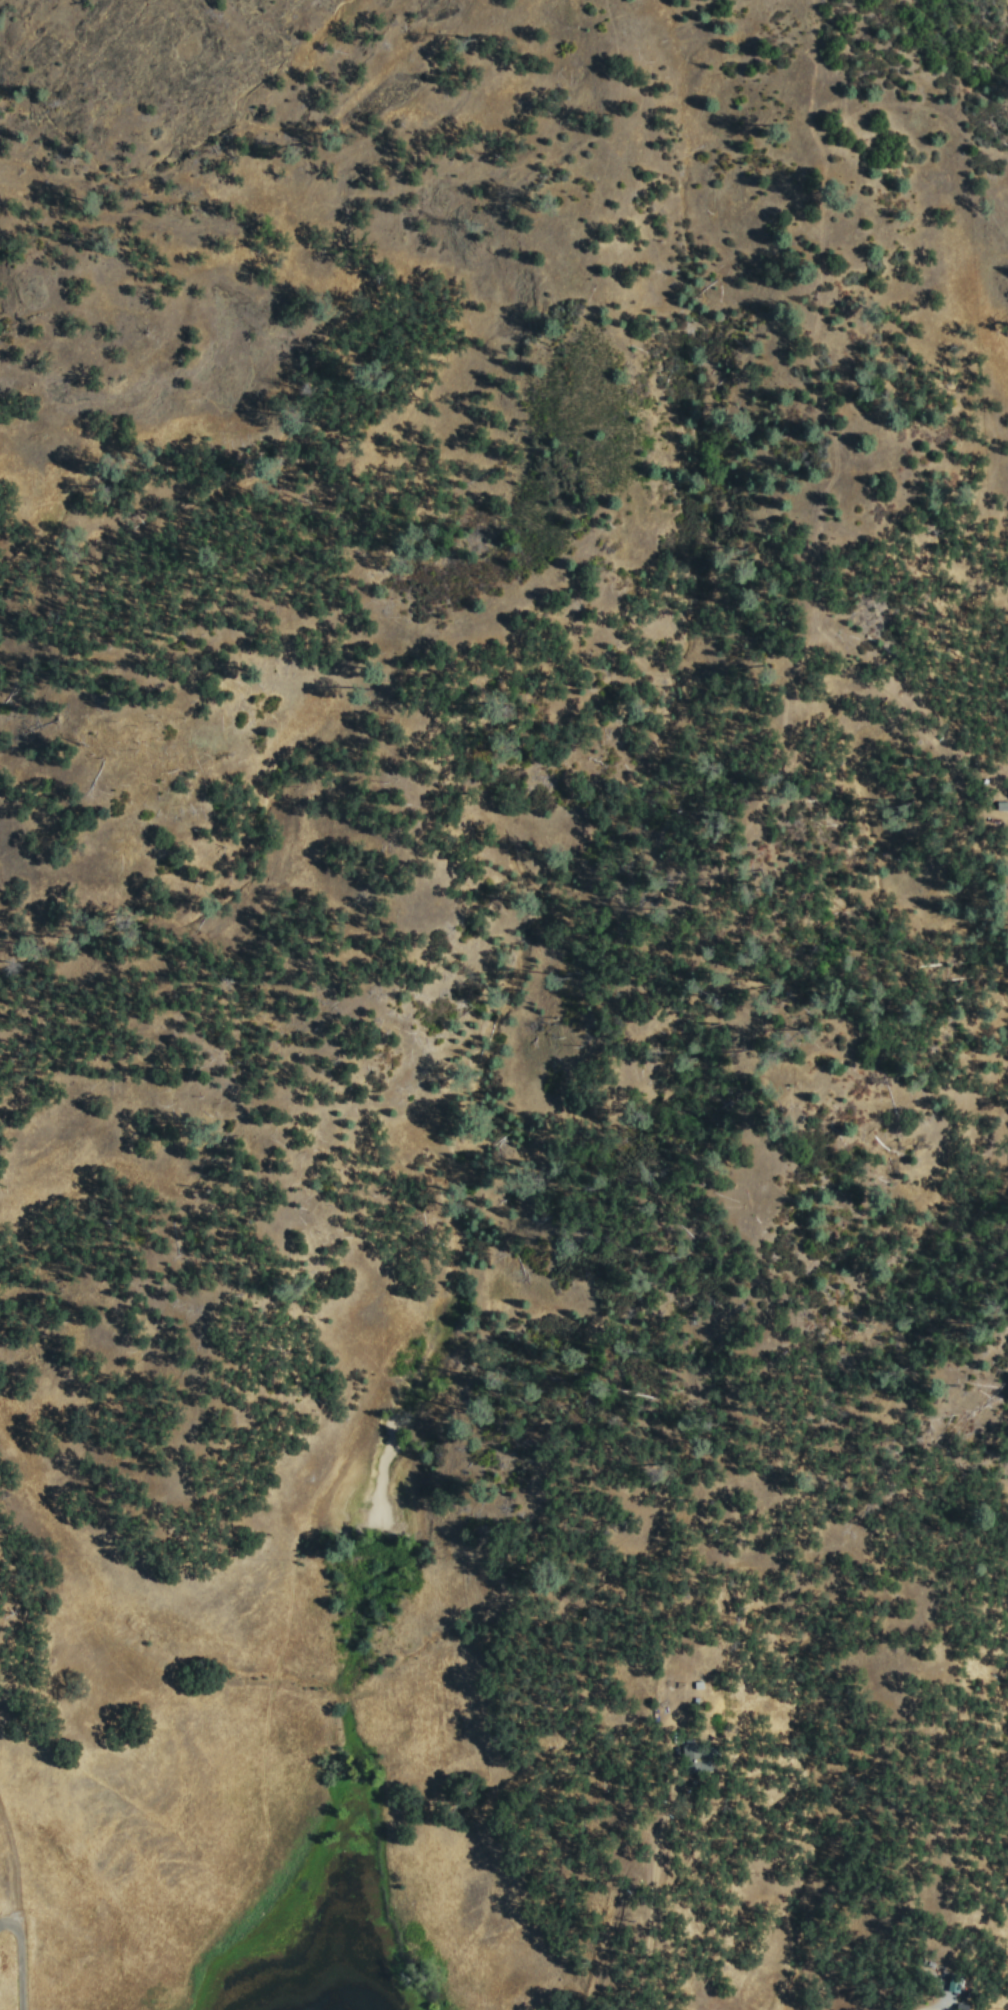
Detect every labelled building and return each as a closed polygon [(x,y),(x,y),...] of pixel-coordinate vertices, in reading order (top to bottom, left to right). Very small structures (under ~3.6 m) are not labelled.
[(700,1766),(693,1745),(674,1752),(680,1772),(700,1766)]
